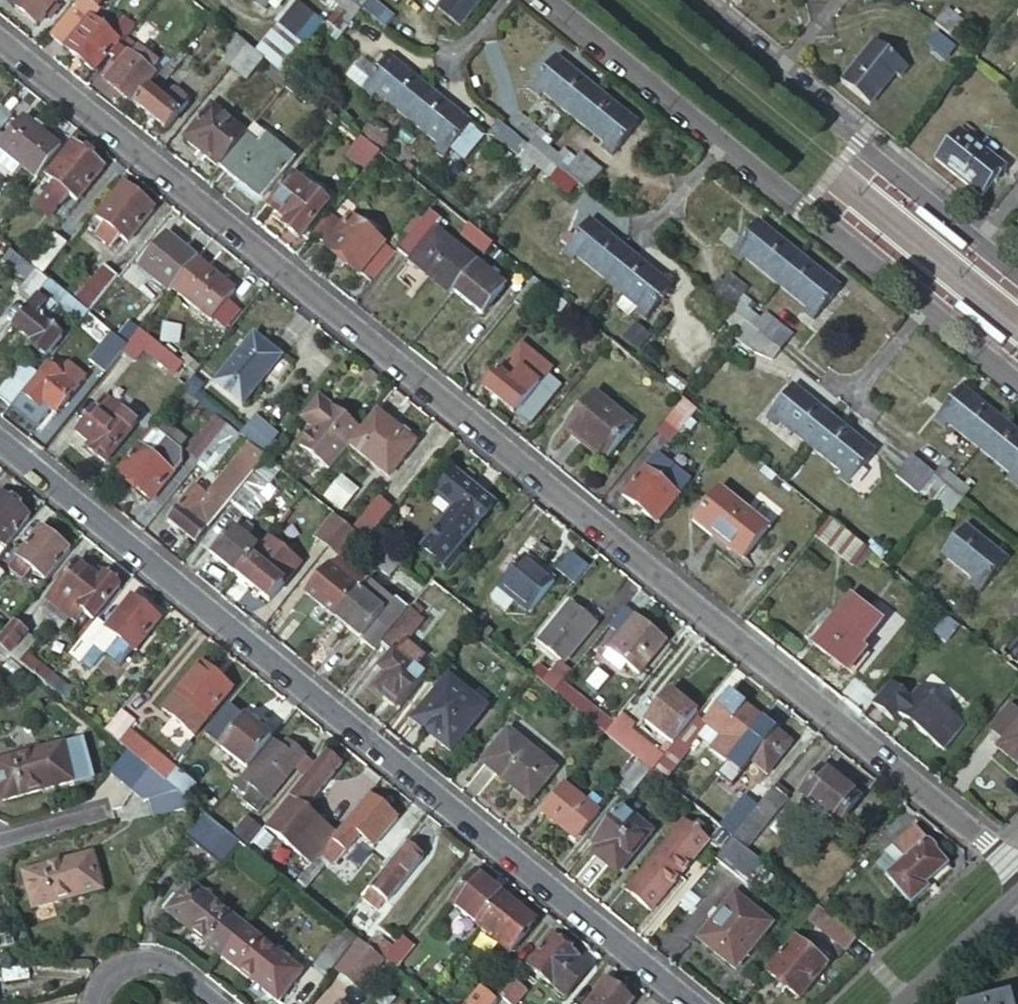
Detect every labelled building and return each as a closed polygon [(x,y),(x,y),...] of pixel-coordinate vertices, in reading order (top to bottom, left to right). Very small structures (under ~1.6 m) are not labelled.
[(15,7),(40,27),(50,15),(55,19),(62,10),(57,6),(62,0),(21,0),(15,7)] [(76,6),(92,18),(93,19),(104,6),(98,0),(94,0),(92,2),(90,0),(80,0),(76,6)] [(255,2),(266,11),(275,0),(257,0),(255,2)] [(341,10),(348,0),(321,0),(319,2),(332,13),(338,7),(341,10)] [(348,0),(341,10),(343,11),(325,34),(337,43),(350,27),(345,22),(351,15),(372,34),(379,25),(360,9),(348,0)] [(348,0),(360,9),(367,0),(349,0),(348,0)] [(379,25),(385,30),(401,10),(389,0),(376,0),(374,2),(372,0),(367,0),(360,9),(379,25)] [(438,9),(463,29),(487,0),(446,0),(438,9)] [(278,24),(304,49),(326,26),(300,1),(278,24)] [(76,6),(52,36),(67,48),(92,18),(76,6)] [(943,15),(948,20),(955,12),(949,8),(943,15)] [(936,24),(950,35),(957,27),(948,20),(943,15),(936,24)] [(92,18),(67,48),(97,72),(121,42),(93,19),(92,18)] [(126,41),(137,28),(128,20),(117,34),(126,41)] [(225,56),(235,64),(250,46),(240,37),(225,56)] [(875,39),(841,81),(870,105),(896,73),(899,76),(907,66),(875,39)] [(235,64),(233,67),(251,81),(268,60),(250,46),(235,64)] [(122,47),(114,56),(119,61),(106,77),(112,82),(110,84),(134,104),(157,76),(122,47)] [(577,119),(599,92),(557,58),(531,89),(542,98),(545,93),(577,119)] [(379,95),(409,120),(432,93),(390,59),(363,91),(375,100),(379,95)] [(168,68),(137,105),(169,131),(191,104),(177,92),(174,96),(163,87),(175,73),(168,68)] [(288,88),(294,81),(287,76),(282,71),(276,78),(288,88)] [(641,126),(599,92),(577,119),(608,144),(604,148),(615,157),(641,126)] [(432,93),(409,120),(440,145),(436,150),(448,159),(474,127),(432,93)] [(186,141),(221,170),(249,136),(214,108),(186,141)] [(379,114),(361,135),(380,151),(397,130),(379,114)] [(10,125),(0,116),(0,137),(10,125)] [(61,150),(24,119),(0,149),(0,150),(1,151),(0,151),(0,167),(13,178),(22,168),(37,180),(61,150)] [(249,136),(221,170),(241,186),(245,182),(265,199),(297,161),(256,127),(249,136)] [(544,129),(530,146),(545,159),(553,149),(544,142),(550,135),(544,129)] [(962,129),(937,159),(982,196),(996,180),(998,182),(1009,169),(962,129)] [(105,168),(74,143),(47,177),(57,185),(48,196),(62,206),(69,195),(77,202),(105,168)] [(545,159),(530,146),(517,162),(524,167),(530,159),(539,167),(545,159)] [(553,149),(545,159),(560,171),(573,155),(565,149),(560,155),(553,149)] [(584,154),(569,173),(590,190),(606,172),(584,154)] [(306,159),(268,205),(288,222),(284,226),(302,241),(331,206),(302,181),(315,166),(306,159)] [(545,159),(539,167),(546,173),(540,180),(548,187),(551,183),(560,171),(545,159)] [(560,171),(551,183),(573,202),(583,189),(560,171)] [(124,184),(97,216),(107,223),(96,235),(110,246),(120,235),(128,243),(155,210),(124,184)] [(333,213),(314,237),(372,283),(399,250),(393,245),(397,241),(385,231),(380,236),(354,214),(346,223),(333,213)] [(426,218),(399,250),(454,295),(457,292),(480,263),(426,218)] [(578,257),(610,283),(633,255),(590,220),(563,253),(574,262),(578,257)] [(779,284),(802,256),(759,222),(733,253),(743,262),(747,257),(779,284)] [(495,245),(471,225),(464,234),(488,254),(495,245)] [(173,290),(200,256),(171,232),(143,265),(173,290)] [(54,233),(29,265),(43,276),(61,254),(68,245),(54,233)] [(29,265),(11,250),(3,260),(29,281),(19,292),(33,304),(50,282),(43,276),(29,265)] [(633,255),(610,283),(639,307),(636,313),(647,322),(674,289),(633,255)] [(240,288),(200,256),(173,290),(195,308),(208,318),(212,321),(214,319),(232,297),(240,288)] [(842,290),(802,256),(779,284),(808,308),(804,312),(816,322),(842,290)] [(89,313),(120,274),(107,263),(94,278),(87,273),(68,296),(89,313)] [(507,285),(480,263),(457,292),(483,314),(507,285)] [(516,303),(529,313),(550,289),(536,278),(516,303)] [(80,325),(89,313),(68,296),(50,282),(33,304),(15,325),(35,342),(32,345),(47,357),(63,337),(39,317),(51,302),(80,325)] [(726,283),(715,296),(733,310),(743,298),(726,283)] [(558,314),(567,303),(556,294),(547,305),(558,314)] [(733,310),(748,323),(757,313),(748,306),(753,300),(746,294),(743,298),(733,310)] [(717,329),(720,326),(733,310),(715,296),(699,315),(717,329)] [(243,306),(232,297),(214,319),(225,328),(243,306)] [(208,318),(195,308),(187,319),(200,329),(208,318)] [(733,324),(742,331),(748,323),(733,310),(720,326),(726,332),(733,324)] [(757,313),(748,323),(764,336),(777,320),(771,315),(766,321),(757,313)] [(748,323),(742,331),(751,339),(744,346),(751,351),(757,344),(764,336),(748,323)] [(128,345),(125,348),(137,358),(145,349),(175,374),(184,362),(141,328),(128,345)] [(86,365),(101,378),(125,348),(128,345),(113,333),(86,365)] [(257,336),(217,384),(244,406),(284,357),(257,336)] [(764,336),(757,344),(766,351),(773,343),(764,336)] [(521,346),(484,390),(529,427),(562,388),(549,377),(552,373),(521,346)] [(12,408),(24,394),(28,389),(25,386),(37,372),(24,361),(0,391),(0,398),(12,408)] [(28,389),(24,394),(37,405),(41,401),(58,415),(88,378),(71,364),(62,375),(49,363),(28,389)] [(783,423),(815,449),(839,422),(797,387),(771,419),(780,427),(783,423)] [(982,449),(1004,422),(962,387),(936,420),(946,429),(951,424),(982,449)] [(595,395),(566,429),(605,461),(634,426),(595,395)] [(77,431),(92,443),(96,446),(92,450),(106,463),(139,422),(106,396),(77,431)] [(327,405),(318,397),(301,418),(310,426),(327,405)] [(686,399),(668,421),(683,434),(701,412),(686,399)] [(301,447),(329,470),(349,445),(361,432),(327,405),(310,426),(315,430),(301,447)] [(417,444),(377,411),(361,432),(349,445),(389,478),(417,444)] [(189,453),(201,462),(229,428),(217,418),(189,453)] [(258,419),(245,435),(264,451),(277,435),(258,419)] [(839,422),(815,449),(846,475),(843,479),(853,487),(879,455),(839,422)] [(1004,422),(982,449),(1013,474),(1008,479),(1017,487),(1017,433),(1004,422)] [(229,428),(201,462),(212,471),(240,437),(229,428)] [(141,445),(118,474),(151,502),(183,463),(150,437),(142,446),(141,445)] [(919,450),(914,457),(936,474),(941,468),(919,450)] [(654,455),(622,495),(656,522),(679,494),(664,482),(668,476),(660,469),(665,463),(654,455)] [(960,456),(954,463),(947,472),(956,479),(970,464),(960,456)] [(936,474),(914,457),(898,476),(919,494),(923,490),(936,474)] [(281,471),(268,459),(243,489),(232,503),(253,520),(267,502),(260,497),(281,471)] [(936,474),(951,486),(956,479),(947,472),(954,463),(949,459),(941,468),(936,474)] [(972,478),(975,482),(982,474),(970,464),(956,479),(965,486),(972,478)] [(457,553),(496,504),(459,472),(431,504),(447,517),(423,547),(446,566),(457,553)] [(943,495),(951,486),(936,474),(923,490),(928,495),(934,487),(943,495)] [(222,508),(226,511),(232,503),(243,489),(226,475),(201,505),(190,495),(171,519),(198,541),(217,517),(215,516),(222,508)] [(324,498),(342,513),(360,492),(342,477),(324,498)] [(951,486),(965,498),(977,484),(975,482),(972,478),(965,486),(956,479),(951,486)] [(943,495),(938,502),(951,513),(965,498),(951,486),(943,495)] [(722,487),(694,521),(738,557),(740,554),(745,558),(770,527),(722,487)] [(30,519),(0,495),(0,541),(7,547),(30,519)] [(379,499),(354,530),(368,541),(393,511),(379,499)] [(334,517),(318,538),(328,547),(345,526),(334,517)] [(858,517),(846,531),(866,547),(878,534),(858,517)] [(832,519),(818,536),(855,566),(869,549),(866,547),(846,531),(832,519)] [(965,523),(941,552),(972,579),(969,581),(980,591),(1007,559),(965,523)] [(213,555),(237,576),(259,550),(260,548),(249,539),(257,530),(249,524),(243,533),(235,527),(213,555)] [(356,535),(345,526),(328,547),(340,556),(356,535)] [(45,582),(70,553),(40,529),(9,568),(22,579),(30,570),(45,582)] [(260,548),(259,550),(290,576),(284,582),(287,585),(304,565),(269,536),(260,548)] [(259,550),(237,576),(271,604),(287,585),(284,582),(290,576),(259,550)] [(465,559),(457,553),(446,566),(454,572),(465,559)] [(399,566),(387,556),(378,568),(390,578),(399,566)] [(525,557),(500,587),(531,611),(555,582),(525,557)] [(121,588),(106,575),(102,581),(96,577),(78,562),(47,602),(69,620),(71,618),(76,622),(84,612),(95,620),(121,588)] [(327,566),(305,594),(336,619),(359,592),(327,566)] [(102,581),(106,575),(100,571),(96,577),(102,581)] [(395,606),(366,582),(359,592),(336,619),(348,629),(361,640),(382,615),(386,618),(392,610),(395,606)] [(1005,610),(1017,620),(1017,619),(1017,595),(1005,610)] [(107,628),(98,620),(69,655),(82,665),(104,637),(108,632),(135,653),(161,621),(132,597),(107,628)] [(610,625),(625,607),(613,597),(598,615),(610,625)] [(854,598),(815,644),(845,668),(883,622),(854,598)] [(587,603),(579,613),(590,621),(598,612),(587,603)] [(590,621),(579,613),(570,605),(539,643),(564,663),(595,625),(590,621)] [(378,687),(401,707),(426,677),(395,652),(423,617),(412,607),(403,618),(382,644),(394,653),(382,667),(390,672),(378,687)] [(667,642),(625,607),(610,625),(622,635),(604,657),(620,671),(626,665),(639,676),(667,642)] [(361,640),(375,652),(382,644),(403,618),(392,610),(386,618),(382,615),(361,640)] [(946,618),(931,636),(943,646),(958,627),(946,618)] [(336,619),(331,626),(343,635),(348,629),(336,619)] [(0,637),(0,649),(40,681),(44,685),(52,674),(25,653),(35,641),(12,622),(0,637)] [(131,658),(135,653),(108,632),(104,637),(131,658)] [(516,661),(536,677),(554,692),(563,682),(570,673),(549,656),(542,664),(531,654),(534,651),(528,646),(516,661)] [(232,688),(200,662),(167,703),(153,719),(185,745),(232,688)] [(52,674),(44,685),(63,700),(72,691),(52,674)] [(449,679),(416,720),(453,750),(486,709),(449,679)] [(892,681),(873,703),(894,720),(899,714),(944,751),(965,725),(920,688),(912,698),(892,681)] [(563,682),(554,692),(605,734),(614,723),(563,682)] [(697,718),(698,716),(672,694),(647,724),(674,746),(678,741),(697,718)] [(705,724),(697,718),(678,741),(694,754),(713,731),(725,740),(714,752),(729,763),(738,752),(763,721),(730,694),(705,724)] [(1005,746),(1017,757),(1017,706),(999,729),(1011,739),(1005,746)] [(135,722),(121,710),(103,732),(124,749),(138,760),(148,768),(165,782),(175,769),(128,731),(135,722)] [(635,721),(623,712),(614,723),(605,734),(639,762),(652,772),(664,758),(629,729),(635,721)] [(247,769),(271,739),(245,718),(221,748),(247,769)] [(792,745),(763,721),(738,752),(767,775),(792,745)] [(511,729),(485,762),(532,801),(558,768),(511,729)] [(85,739),(47,750),(45,743),(10,753),(11,759),(0,763),(0,789),(4,802),(95,776),(85,739)] [(288,754),(281,748),(272,741),(234,786),(244,795),(250,788),(270,804),(298,770),(307,758),(293,746),(288,754)] [(287,741),(281,748),(288,754),(293,746),(287,741)] [(120,779),(138,760),(124,749),(108,770),(120,779)] [(341,764),(326,752),(315,765),(305,776),(289,796),(265,825),(311,863),(335,835),(304,809),(341,764)] [(307,758),(298,770),(305,776),(315,765),(307,758)] [(131,788),(148,768),(138,760),(120,779),(131,788)] [(652,772),(639,762),(618,788),(631,799),(652,772)] [(175,790),(165,782),(148,768),(131,788),(144,798),(147,797),(175,790)] [(824,768),(801,795),(839,826),(861,799),(824,768)] [(195,785),(175,769),(165,782),(175,790),(185,798),(195,785)] [(598,814),(563,785),(542,811),(576,839),(598,814)] [(735,835),(733,838),(747,849),(790,798),(775,786),(761,804),(735,835)] [(244,795),(240,800),(260,816),(270,804),(250,788),(244,795)] [(190,802),(185,798),(175,790),(147,797),(152,814),(190,802)] [(698,805),(726,828),(736,816),(708,792),(698,805)] [(398,819),(368,795),(335,835),(311,863),(293,885),(302,892),(323,865),(326,868),(332,861),(336,865),(359,837),(373,848),(398,819)] [(726,828),(735,835),(761,804),(752,796),(736,816),(726,828)] [(623,808),(595,842),(601,846),(594,853),(620,873),(653,833),(623,808)] [(240,842),(204,813),(184,836),(221,865),(240,842)] [(245,816),(232,831),(248,845),(261,829),(245,816)] [(655,917),(715,844),(685,818),(624,891),(655,917)] [(908,857),(886,875),(911,905),(951,872),(915,830),(902,840),(903,841),(899,845),(908,857)] [(732,840),(719,855),(750,881),(763,865),(732,840)] [(423,857),(406,843),(361,896),(377,909),(385,899),(387,901),(423,857)] [(101,889),(90,853),(22,871),(32,908),(101,889)] [(479,927),(504,896),(476,873),(474,875),(467,873),(461,881),(464,887),(450,904),(479,927)] [(221,956),(246,926),(190,881),(185,887),(180,883),(160,906),(221,956)] [(736,892),(700,937),(737,968),(774,923),(736,892)] [(536,922),(504,896),(479,927),(511,953),(536,922)] [(847,948),(855,938),(818,907),(810,918),(847,948)] [(246,926),(221,956),(279,1003),(282,1003),(301,980),(296,976),(301,971),(246,926)] [(374,928),(363,942),(369,946),(380,932),(374,928)] [(382,957),(393,943),(380,932),(369,946),(375,951),(382,957)] [(349,945),(336,935),(314,963),(326,973),(349,945)] [(412,946),(399,936),(393,943),(382,957),(394,967),(412,946)] [(579,957),(552,936),(526,968),(564,998),(588,969),(577,960),(579,957)] [(797,938),(769,971),(802,997),(830,965),(797,938)] [(354,943),(333,970),(358,991),(380,964),(354,943)] [(605,979),(584,1003),(630,1003),(633,1001),(605,979)] [(511,982),(498,998),(505,1003),(517,1003),(525,993),(511,982)]
